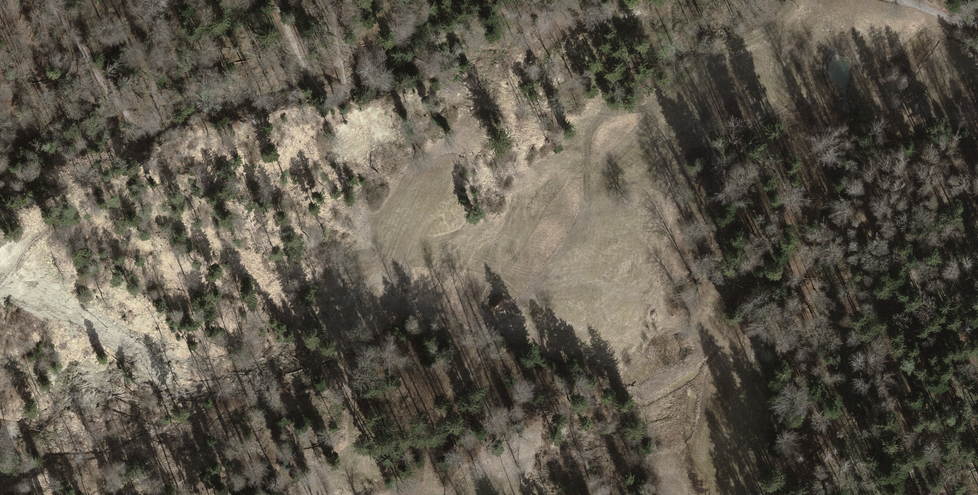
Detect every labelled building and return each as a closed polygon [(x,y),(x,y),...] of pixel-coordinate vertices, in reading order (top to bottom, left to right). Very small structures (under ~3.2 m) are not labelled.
[(497,297),(489,306),(495,311),(503,301),(497,297)]
